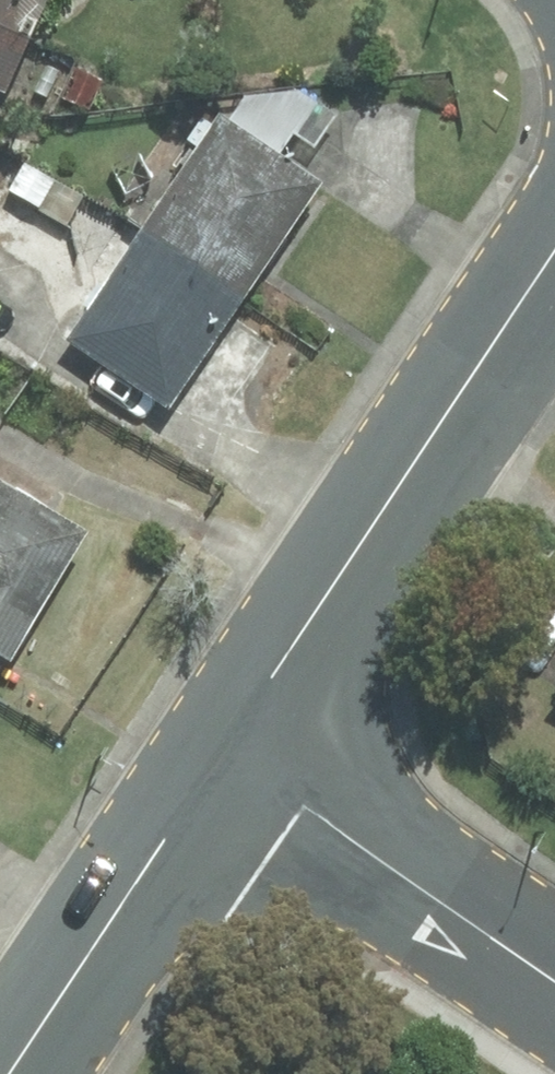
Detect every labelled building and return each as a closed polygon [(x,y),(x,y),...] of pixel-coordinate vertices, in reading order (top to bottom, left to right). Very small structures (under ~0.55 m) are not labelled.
[(5,93),(47,0),(0,0),(0,91),(5,93)] [(244,97),(228,120),(279,154),(294,133),(314,147),(336,116),(297,90),(244,97)] [(143,227),(243,295),(321,183),(279,154),(228,120),(221,115),(143,227)] [(86,199),(27,161),(9,190),(68,228),(86,199)] [(243,295),(143,227),(68,338),(169,405),(243,295)] [(11,657),(85,533),(0,482),(0,651),(11,657)]
